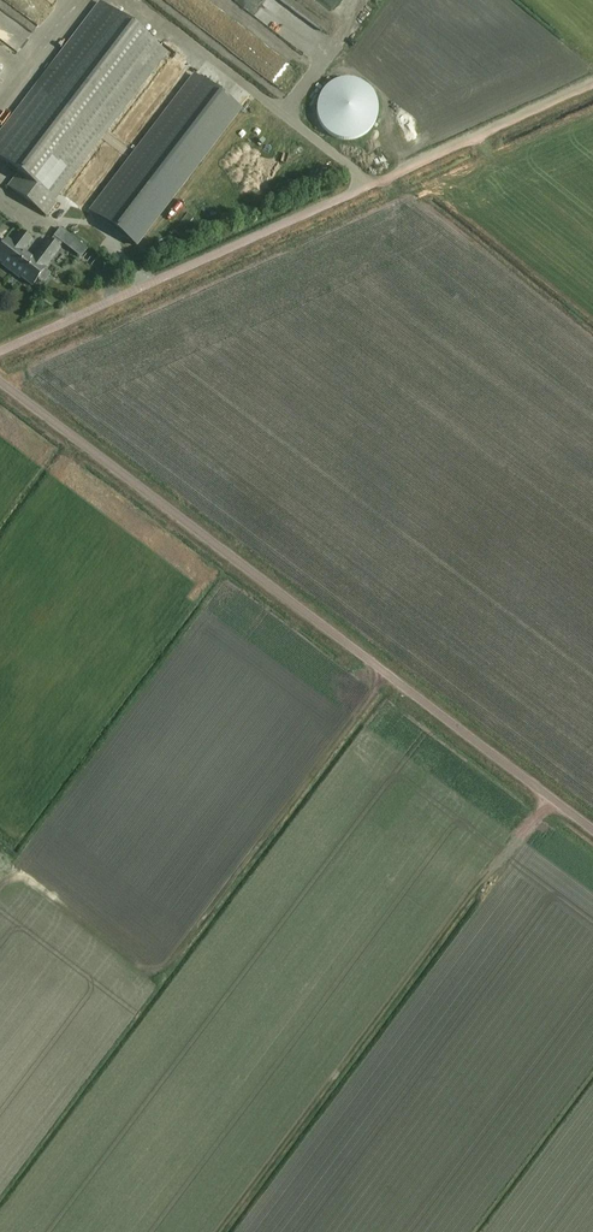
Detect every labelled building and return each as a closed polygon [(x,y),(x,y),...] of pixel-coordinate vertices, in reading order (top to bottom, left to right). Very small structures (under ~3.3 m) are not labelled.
[(55,199),(167,53),(101,3),(0,134),(0,158),(19,173),(9,186),(47,215),(57,201),(55,199)] [(277,85),(289,69),(215,14),(210,21),(215,25),(208,34),(277,85)] [(238,108),(193,74),(89,209),(134,244),(238,108)] [(281,173),(261,177),(264,193),(284,189),(281,173)] [(33,285),(45,269),(44,268),(60,248),(49,240),(33,260),(23,252),(32,240),(21,232),(12,244),(7,240),(0,249),(0,260),(4,263),(3,265),(20,278),(21,276),(33,285)]
